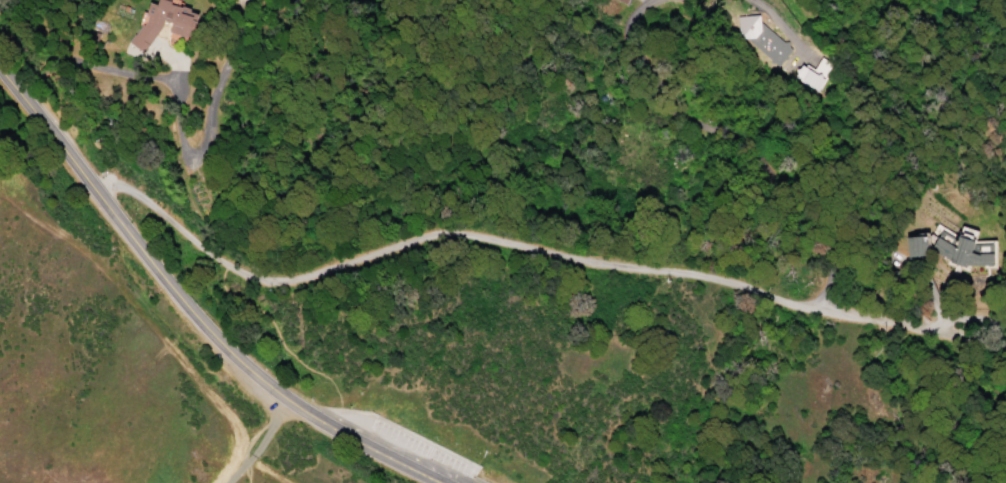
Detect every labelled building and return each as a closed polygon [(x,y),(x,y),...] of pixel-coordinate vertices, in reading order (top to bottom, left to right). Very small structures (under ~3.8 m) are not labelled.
[(163,23),(168,25),(164,33),(184,40),(190,23),(180,20),(183,13),(170,8),(172,3),(165,0),(159,0),(157,8),(147,4),(141,18),(148,21),(144,32),(158,37),(163,23)] [(752,18),(751,19),(744,14),(731,31),(778,66),(792,47),(752,18)] [(809,71),(802,65),(791,78),(809,95),(824,79),(821,76),(830,66),(822,58),(809,71)] [(972,252),(974,230),(955,228),(955,229),(932,227),(929,252),(949,255),(948,264),(967,267),(967,264),(992,266),(993,255),(972,252)]
